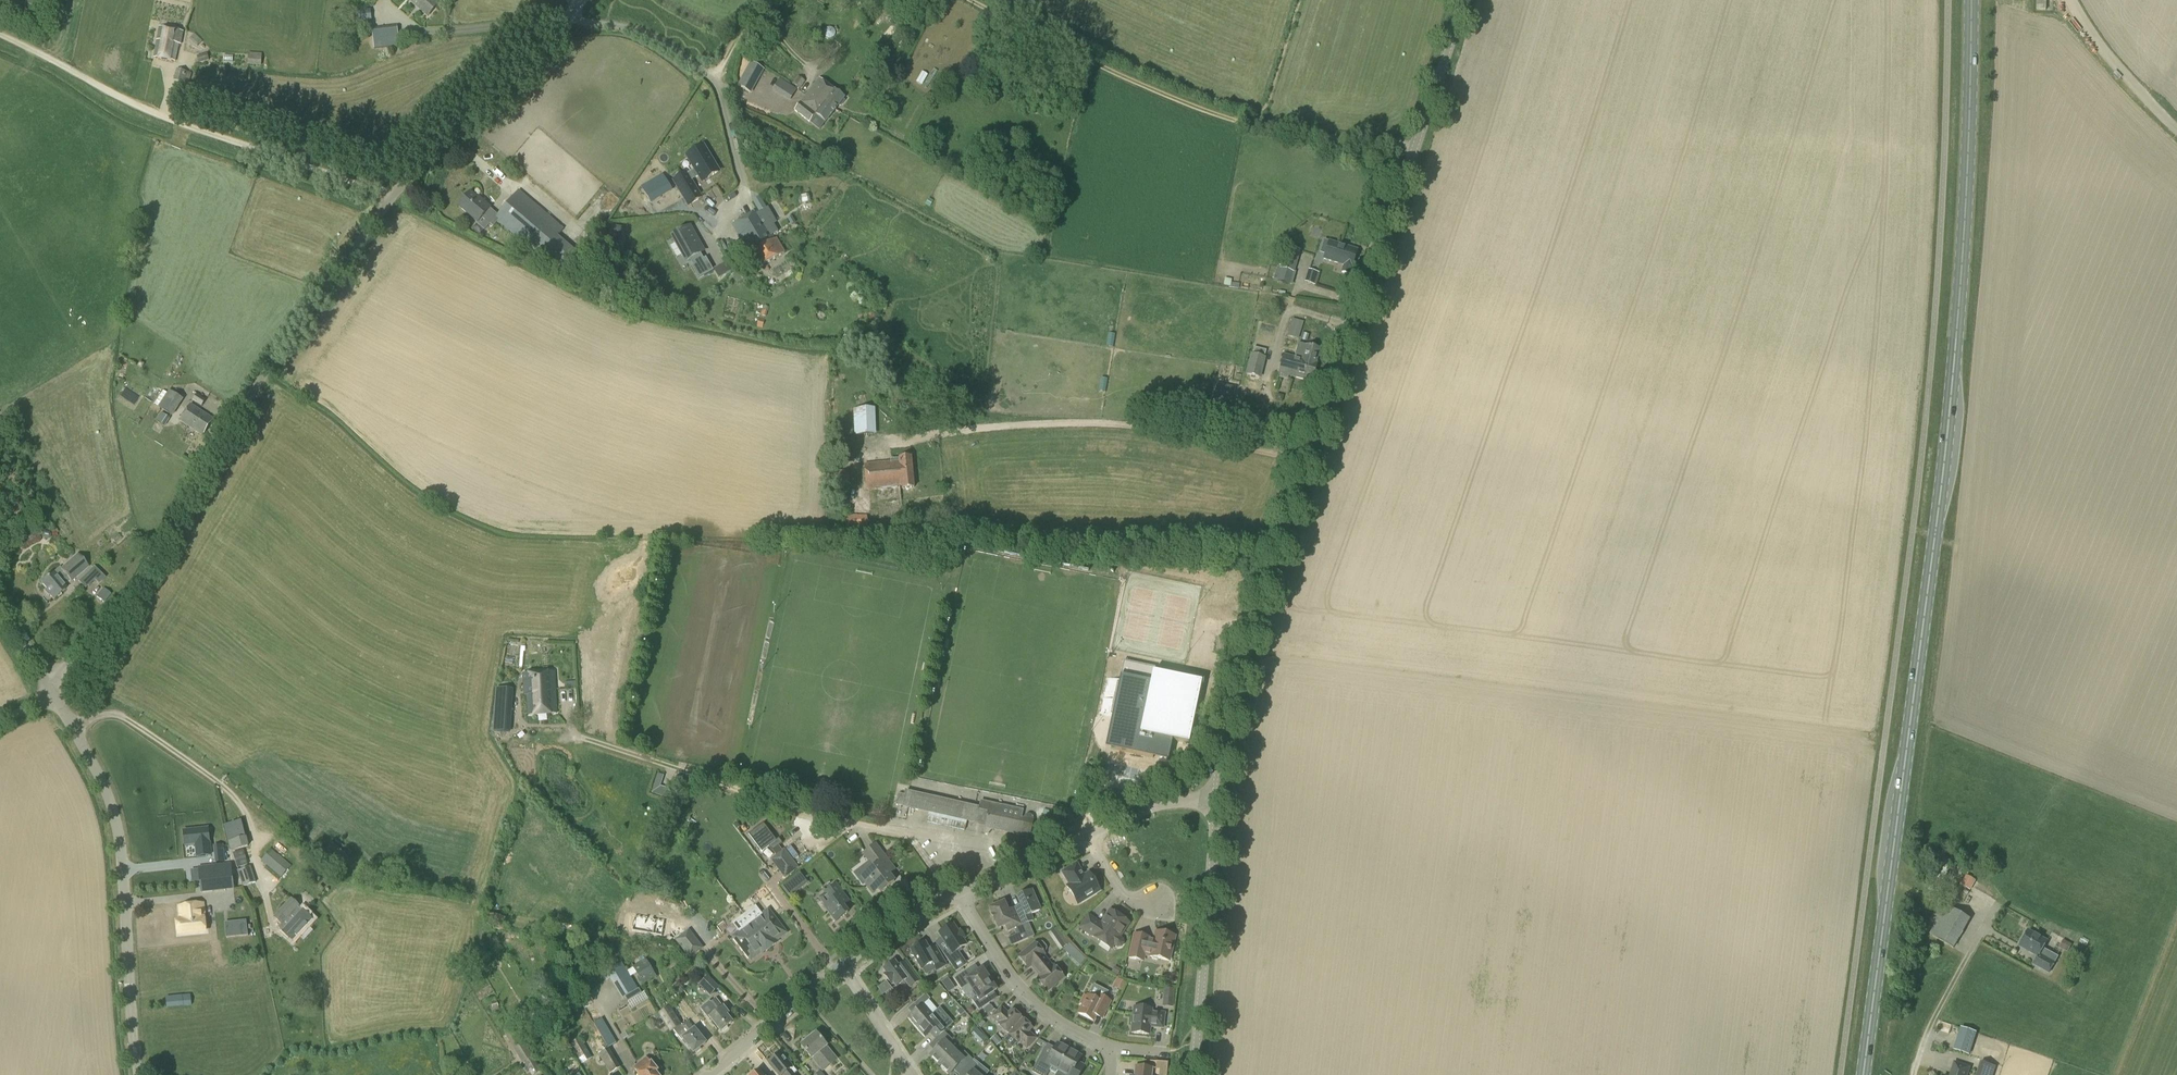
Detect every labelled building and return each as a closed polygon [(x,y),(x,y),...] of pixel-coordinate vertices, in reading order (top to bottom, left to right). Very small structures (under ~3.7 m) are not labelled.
[(40,0),(26,0),(24,7),(37,11),(40,0)] [(410,1),(428,17),(434,10),(433,10),(439,3),(435,0),(411,0),(410,1)] [(2046,10),(2046,2),(2037,2),(2037,10),(2046,10)] [(372,21),(371,10),(358,11),(359,22),(372,21)] [(375,49),(399,47),(397,26),(373,28),(375,49)] [(181,45),(184,32),(160,28),(154,57),(176,62),(180,44),(181,45)] [(832,29),(831,29),(831,28),(830,28),(829,28),(828,28),(828,29),(827,29),(826,29),(826,30),(825,30),(825,31),(824,32),(824,33),(824,34),(824,35),(824,36),(825,36),(825,37),(826,37),(826,38),(827,38),(827,39),(828,39),(829,39),(830,39),(831,39),(832,39),(832,38),(833,38),(834,38),(834,37),(834,36),(835,36),(835,35),(835,34),(835,33),(835,32),(835,31),(834,31),(834,30),(833,30),(833,29),(832,29)] [(199,64),(209,61),(207,53),(197,57),(199,64)] [(261,66),(262,54),(248,53),(248,65),(261,66)] [(750,92),(763,69),(751,63),(739,85),(750,92)] [(188,84),(191,73),(177,69),(173,81),(183,84),(183,83),(188,84)] [(800,89),(805,82),(797,77),(792,84),(800,89)] [(841,107),(845,101),(844,100),(845,99),(832,89),(834,87),(829,83),(827,85),(819,79),(806,95),(801,101),(802,102),(796,111),(810,122),(816,114),(826,123),(836,111),(840,106),(841,107)] [(789,101),(797,90),(791,86),(783,97),(789,101)] [(687,156),(695,169),(688,174),(687,173),(673,181),(688,206),(702,197),(692,181),(699,176),(702,181),(718,171),(703,146),(687,156)] [(841,165),(847,156),(834,148),(828,157),(841,165)] [(564,229),(519,191),(497,217),(489,210),(491,207),(482,200),(481,201),(472,192),(460,206),(478,222),(483,217),(493,226),(497,222),(540,259),(543,255),(563,272),(578,254),(558,237),(564,229)] [(605,191),(589,216),(596,220),(612,196),(605,191)] [(782,210),(776,200),(769,204),(769,203),(733,225),(751,254),(749,255),(758,269),(784,253),(776,239),(775,240),(764,222),(782,210)] [(792,216),(787,219),(791,225),(796,223),(792,216)] [(612,225),(609,236),(617,238),(621,239),(624,228),(612,225)] [(704,259),(701,254),(705,252),(690,225),(671,236),(686,262),(690,260),(693,266),(691,267),(698,279),(714,270),(706,257),(704,259)] [(1307,250),(1311,235),(1303,233),(1299,248),(1307,250)] [(1349,276),(1358,250),(1325,240),(1324,243),(1328,245),(1324,259),(1344,266),(1341,274),(1349,276)] [(1294,273),(1300,251),(1286,247),(1280,269),(1294,273)] [(727,262),(718,267),(724,276),(733,271),(727,262)] [(1315,285),(1319,273),(1308,269),(1304,282),(1315,285)] [(1303,322),(1292,319),(1287,335),(1298,339),(1303,322)] [(1296,351),(1294,358),(1284,355),(1280,372),(1297,376),(1296,378),(1304,380),(1305,378),(1313,381),(1317,364),(1320,349),(1306,345),(1304,353),(1296,351)] [(1260,379),(1266,358),(1250,354),(1245,375),(1260,379)] [(173,416),(183,400),(169,391),(158,407),(173,416)] [(201,407),(206,400),(197,394),(192,401),(201,407)] [(1284,396),(1277,394),(1275,401),(1282,402),(1284,396)] [(203,435),(213,419),(192,405),(181,420),(203,435)] [(854,436),(876,435),(875,408),(853,409),(854,436)] [(167,427),(171,420),(162,414),(158,421),(159,422),(154,429),(158,432),(162,426),(161,425),(162,424),(167,427)] [(904,520),(901,489),(915,488),(912,458),(891,460),(891,461),(864,464),(867,491),(876,490),(879,522),(904,520)] [(1015,480),(1014,468),(1006,469),(1006,485),(1001,485),(1002,491),(1009,491),(1009,481),(1015,480)] [(830,482),(850,482),(849,471),(829,471),(830,482)] [(846,532),(868,530),(867,515),(845,517),(846,532)] [(52,600),(66,589),(63,586),(88,566),(77,553),(42,582),(49,591),(47,593),(52,600)] [(94,580),(87,573),(81,578),(89,586),(94,580)] [(104,603),(111,594),(103,588),(96,597),(104,603)] [(64,635),(57,628),(53,632),(59,639),(64,635)] [(556,694),(555,672),(522,674),(523,690),(526,690),(528,716),(557,714),(556,694)] [(513,698),(496,697),(493,732),(511,733),(513,698)] [(189,784),(194,776),(178,765),(172,774),(189,784)] [(661,786),(651,794),(670,800),(673,790),(661,786)] [(1020,818),(1021,813),(1019,810),(1002,806),(999,808),(966,801),(965,806),(909,794),(909,791),(904,790),(897,819),(983,831),(984,827),(1028,837),(1032,820),(1030,820),(1031,817),(1030,815),(1028,814),(1025,815),(1024,816),(1023,819),(1020,818)] [(175,804),(176,814),(186,814),(186,804),(175,804)] [(177,818),(178,825),(189,824),(188,816),(177,818)] [(232,850),(249,846),(243,821),(226,825),(232,850)] [(758,822),(745,833),(760,852),(766,847),(770,853),(782,843),(778,837),(773,841),(758,822)] [(209,828),(183,831),(185,847),(195,846),(197,859),(213,857),(211,844),(209,828)] [(880,892),(894,881),(884,867),(890,863),(875,844),(863,853),(874,866),(860,877),(865,883),(873,893),(878,889),(880,892)] [(281,878),(291,866),(271,849),(261,861),(281,878)] [(785,879),(799,868),(784,849),(770,860),(785,879)] [(234,860),(247,857),(245,851),(232,854),(234,860)] [(1083,876),(1080,870),(1081,870),(1077,863),(1062,872),(1070,884),(1067,886),(1078,903),(1100,890),(1089,873),(1083,876)] [(201,893),(234,890),(231,864),(216,865),(198,867),(201,893)] [(255,883),(250,867),(238,871),(243,886),(255,883)] [(800,872),(781,888),(789,899),(810,884),(800,872)] [(1967,875),(1961,885),(1970,891),(1976,881),(1967,875)] [(823,894),(818,898),(836,921),(848,912),(843,906),(849,901),(836,883),(823,893),(823,894)] [(1016,912),(1021,924),(1022,924),(1022,925),(1033,920),(1030,914),(1040,910),(1031,890),(1017,896),(1022,908),(1016,911),(1016,912)] [(293,942),(313,920),(299,907),(300,906),(291,898),(273,918),(280,924),(277,928),(293,942)] [(1021,924),(1016,912),(1009,915),(1003,902),(992,907),(991,910),(993,914),(992,915),(995,922),(996,921),(998,926),(1000,927),(1006,924),(1008,930),(1021,924)] [(179,934),(204,931),(203,917),(204,917),(202,905),(180,907),(182,922),(178,922),(179,934)] [(1954,948),(1970,919),(1947,906),(1931,935),(1954,948)] [(761,915),(755,907),(744,915),(769,948),(777,942),(776,940),(786,932),(768,909),(761,915)] [(1131,914),(1137,920),(1143,915),(1137,909),(1131,914)] [(1120,937),(1129,923),(1110,910),(1101,923),(1088,915),(1080,928),(1111,949),(1114,945),(1117,947),(1121,946),(1124,943),(1123,939),(1120,937)] [(506,918),(488,915),(486,924),(494,929),(503,931),(506,918)] [(744,915),(734,923),(740,931),(733,937),(750,960),(760,952),(762,954),(769,948),(744,915)] [(637,916),(634,931),(664,937),(667,922),(656,920),(657,919),(648,917),(648,919),(637,916)] [(958,931),(953,923),(942,931),(943,933),(943,937),(948,945),(940,950),(951,965),(952,965),(956,972),(960,969),(955,963),(963,958),(959,952),(962,950),(961,948),(966,944),(963,939),(965,938),(960,930),(958,931)] [(225,928),(226,939),(248,936),(247,925),(225,928)] [(1062,948),(1068,944),(1057,928),(1051,932),(1062,948)] [(689,959),(703,948),(689,930),(675,940),(689,959)] [(2049,972),(2055,963),(2058,957),(2044,948),(2048,941),(2029,930),(2020,946),(2039,956),(2034,964),(2049,972)] [(1169,961),(1175,936),(1156,931),(1154,940),(1148,938),(1149,937),(1135,934),(1129,957),(1143,961),(1144,955),(1169,961)] [(2068,952),(2072,944),(2063,940),(2059,947),(2068,952)] [(933,955),(925,942),(917,946),(913,945),(911,955),(914,956),(922,969),(934,962),(939,971),(947,966),(939,952),(933,955)] [(1036,970),(1048,961),(1043,955),(1044,954),(1044,953),(1046,951),(1047,948),(1046,946),(1043,943),(1041,942),(1039,942),(1036,944),(1035,942),(1018,956),(1028,968),(1032,965),(1036,970)] [(596,954),(597,945),(589,944),(588,953),(596,954)] [(1069,944),(1063,950),(1069,956),(1075,949),(1069,944)] [(642,984),(655,977),(646,960),(633,967),(642,984)] [(919,981),(904,962),(898,966),(894,961),(883,969),(886,973),(884,974),(891,985),(893,983),(896,987),(905,980),(910,987),(919,981)] [(1048,961),(1036,970),(1041,976),(1038,980),(1047,991),(1064,977),(1054,966),(1053,967),(1048,961)] [(621,962),(602,974),(607,982),(610,980),(622,1001),(638,990),(621,962)] [(1118,976),(1121,970),(1115,967),(1111,972),(1118,976)] [(973,990),(989,979),(989,978),(989,977),(987,973),(985,973),(982,968),(972,975),(968,970),(954,979),(961,989),(969,984),(973,990)] [(710,997),(719,989),(719,988),(708,977),(699,985),(710,997)] [(948,993),(955,989),(948,978),(940,982),(948,993)] [(1123,992),(1127,983),(1117,978),(1113,987),(1123,992)] [(989,979),(973,990),(977,997),(972,1000),(979,1010),(998,998),(993,992),(996,990),(994,986),(995,984),(992,981),(991,981),(989,979)] [(1173,1003),(1174,989),(1164,988),(1163,1002),(1173,1003)] [(649,1001),(644,993),(628,1003),(633,1010),(649,1001)] [(916,1027),(932,1014),(924,1004),(930,999),(926,994),(915,1003),(919,1007),(908,1017),(916,1027)] [(1101,1019),(1104,1014),(1110,1001),(1099,995),(1097,999),(1088,995),(1087,996),(1085,995),(1080,1003),(1083,1005),(1078,1013),(1093,1021),(1095,1016),(1101,1019)] [(168,1007),(183,1006),(192,1005),(191,996),(167,998),(168,1007)] [(723,1008),(716,998),(711,1003),(709,1001),(700,1009),(708,1019),(710,1018),(721,1032),(722,1031),(723,1032),(728,1028),(727,1027),(732,1023),(726,1016),(728,1014),(723,1008)] [(991,1005),(984,1010),(987,1015),(994,1010),(991,1005)] [(682,1025),(670,1006),(658,1014),(671,1032),(679,1027),(681,1026),(682,1025)] [(1008,1033),(1022,1018),(1012,1009),(1008,1013),(1001,1007),(991,1018),(998,1024),(1008,1033)] [(1163,1028),(1164,1013),(1151,1012),(1152,1009),(1134,1007),(1131,1033),(1149,1034),(1150,1025),(1154,1026),(1153,1027),(1163,1028)] [(961,1008),(956,1011),(960,1016),(965,1012),(961,1008)] [(944,1032),(946,1030),(941,1024),(932,1014),(916,1027),(925,1037),(929,1034),(935,1040),(944,1032)] [(1022,1018),(1008,1033),(1026,1050),(1036,1038),(1029,1032),(1032,1028),(1022,1018)] [(615,1060),(616,1060),(624,1055),(602,1019),(594,1024),(608,1048),(615,1060)] [(695,1030),(688,1021),(681,1026),(679,1027),(674,1031),(681,1041),(682,1040),(694,1054),(695,1052),(696,1053),(701,1049),(700,1048),(706,1044),(695,1030)] [(1961,1027),(1953,1050),(1969,1055),(1977,1033),(1961,1027)] [(623,1040),(632,1035),(630,1031),(621,1036),(623,1040)] [(940,1065),(954,1050),(948,1045),(953,1040),(944,1032),(935,1040),(934,1041),(939,1046),(930,1055),(940,1065)] [(823,1073),(838,1060),(827,1047),(816,1034),(801,1046),(812,1059),(823,1073)] [(582,1064),(592,1058),(580,1038),(570,1044),(582,1064)] [(1041,1054),(1032,1071),(1038,1074),(1047,1074),(1049,1071),(1056,1074),(1058,1070),(1069,1051),(1069,1050),(1057,1043),(1049,1059),(1041,1054)] [(621,1068),(616,1060),(615,1060),(608,1048),(598,1054),(610,1074),(621,1068)] [(954,1050),(940,1065),(949,1074),(958,1065),(964,1070),(973,1060),(964,1052),(960,1056),(954,1050)] [(1085,1066),(1078,1062),(1081,1057),(1069,1050),(1069,1051),(1058,1070),(1056,1074),(1055,1074),(1080,1074),(1085,1066)] [(780,1054),(769,1063),(778,1074),(795,1074),(797,1072),(793,1067),(787,1060),(786,1060),(780,1054)] [(646,1057),(633,1068),(638,1074),(637,1074),(638,1074),(657,1074),(656,1073),(658,1071),(651,1063),(646,1057)] [(896,1057),(882,1065),(888,1074),(893,1074),(903,1069),(896,1057)] [(973,1060),(964,1070),(968,1074),(986,1074),(989,1072),(974,1059),(973,1060)] [(1168,1062),(1156,1061),(1156,1069),(1160,1069),(1159,1074),(1167,1074),(1168,1062)] [(575,1062),(568,1067),(573,1074),(583,1074),(575,1062)] [(1995,1067),(1982,1062),(1978,1074),(1992,1074),(1995,1067)] [(1970,1068),(1955,1063),(1951,1074),(1967,1074),(1970,1068)] [(1152,1068),(1136,1066),(1135,1074),(1151,1074),(1152,1068)]
